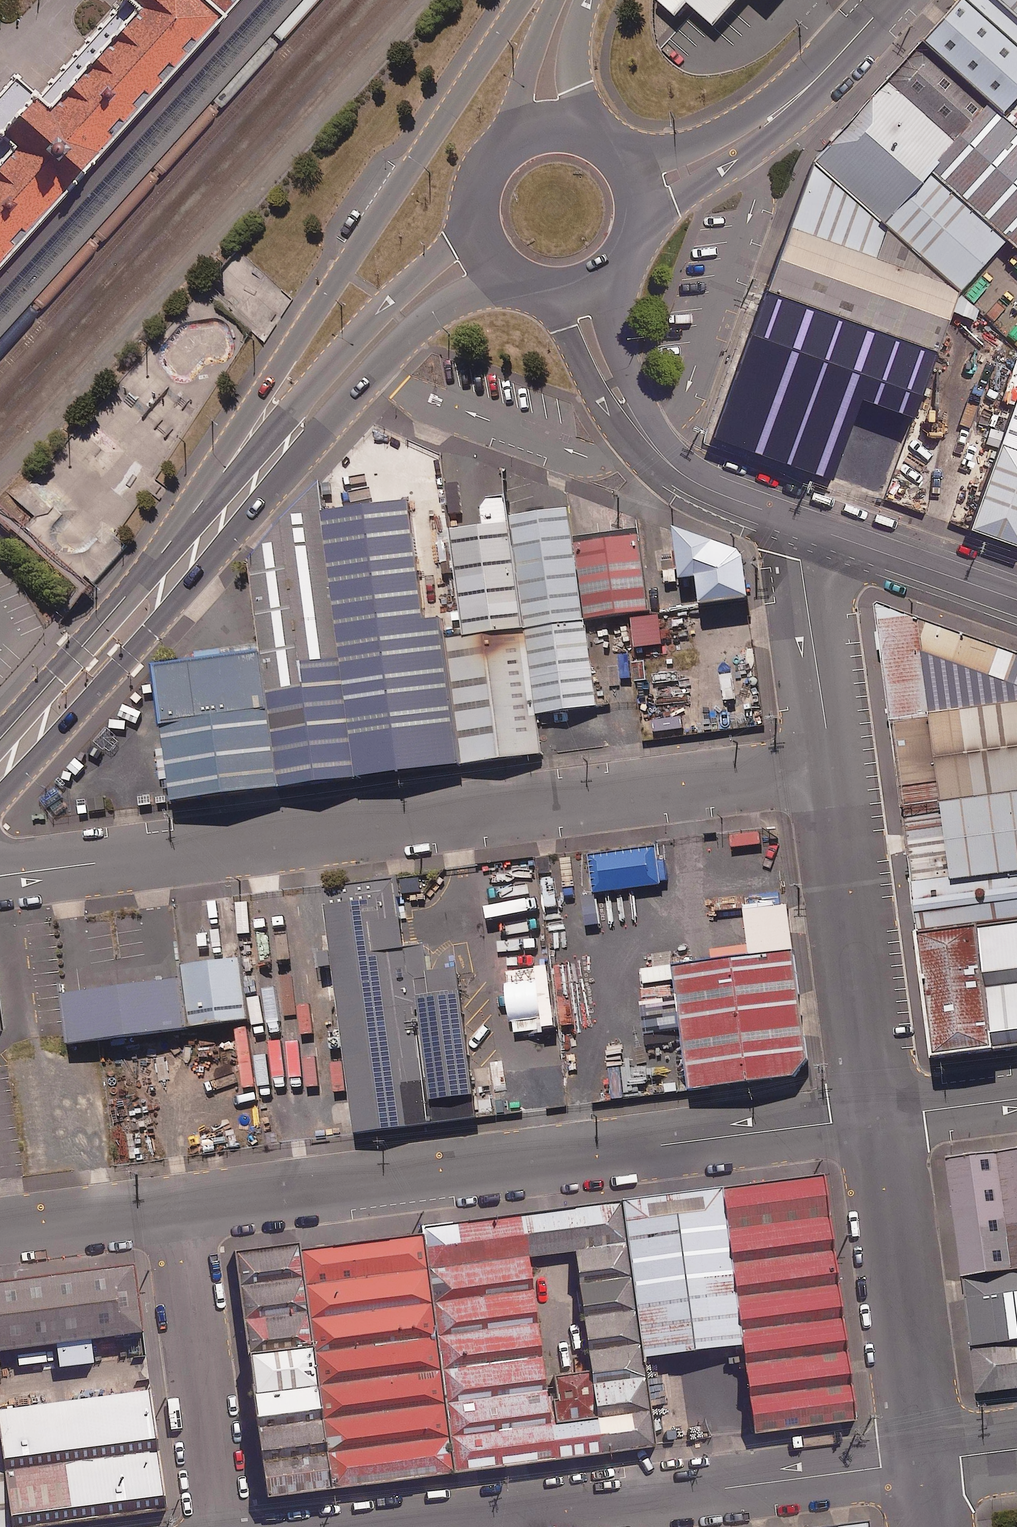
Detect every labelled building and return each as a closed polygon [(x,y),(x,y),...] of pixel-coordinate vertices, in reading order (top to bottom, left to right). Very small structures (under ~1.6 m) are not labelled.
[(240,0),(125,0),(41,95),(17,74),(0,92),(0,135),(1,136),(0,138),(0,269),(240,0)] [(677,19),(689,4),(716,28),(741,0),(657,0),(677,19)] [(924,42),(992,102),(1004,113),(1016,98),(1016,15),(1000,0),(961,0),(924,42)] [(1016,15),(1016,0),(1000,0),(1016,15)] [(932,168),(992,102),(924,42),(817,162),(882,222),(932,168)] [(992,102),(932,168),(1010,239),(1016,246),(1016,125),(1004,113),(992,102)] [(817,162),(791,228),(962,293),(882,222),(817,162)] [(932,168),(882,222),(962,293),(1010,239),(932,168)] [(768,290),(939,352),(962,293),(791,228),(768,290)] [(939,352),(768,290),(714,438),(887,500),(939,352)] [(1016,543),(1016,443),(1004,439),(971,526),(1016,543)] [(260,655),(276,791),(361,781),(322,482),(248,559),(260,655)] [(511,524),(525,629),(586,621),(575,540),(570,502),(509,510),(511,524)] [(466,637),(525,629),(511,524),(451,532),(466,637)] [(742,553),(678,531),(684,582),(700,580),(704,608),(753,602),(747,559),(742,553)] [(575,540),(586,621),(598,619),(651,612),(640,532),(575,540)] [(886,720),(1016,700),(1016,655),(875,603),(871,606),(886,720)] [(660,616),(632,620),(636,647),(663,643),(660,616)] [(586,621),(525,629),(537,715),(609,706),(598,619),(586,621)] [(542,750),(525,629),(466,637),(450,639),(467,760),(542,750)] [(159,667),(175,803),(276,791),(260,655),(159,667)] [(648,660),(635,661),(636,681),(649,680),(648,660)] [(886,720),(908,882),(1016,868),(1016,700),(886,720)] [(666,839),(596,847),(601,888),(671,880),(666,839)] [(914,933),(971,926),(1016,920),(1016,868),(908,882),(914,933)] [(395,881),(331,889),(361,1133),(491,1116),(469,935),(403,943),(395,881)] [(752,951),(677,960),(693,1088),(814,1073),(793,905),(747,911),(752,951)] [(971,926),(987,1052),(1016,1048),(1016,920),(971,926)] [(971,926),(914,933),(929,1060),(987,1052),(971,926)] [(186,979),(192,1026),(261,1018),(252,949),(184,957),(186,979)] [(508,983),(512,1020),(515,1019),(516,1031),(558,1027),(552,967),(538,968),(539,980),(508,983)] [(186,979),(72,993),(77,1040),(192,1026),(186,979)] [(956,1153),(971,1274),(1016,1268),(1016,1146),(956,1153)] [(834,1178),(727,1191),(746,1342),(756,1426),(863,1412),(834,1178)] [(746,1342),(727,1191),(633,1202),(637,1238),(652,1353),(746,1342)] [(582,1245),(637,1238),(633,1202),(432,1227),(432,1233),(462,1470),(663,1445),(659,1411),(557,1424),(536,1251),(582,1245)] [(339,1486),(462,1470),(432,1233),(309,1248),(339,1486)] [(652,1353),(637,1238),(582,1245),(602,1411),(658,1404),(652,1353)] [(339,1486),(309,1248),(308,1241),(238,1249),(269,1495),(339,1486)] [(0,1278),(0,1344),(145,1326),(137,1261),(0,1278)] [(1016,1340),(1016,1268),(971,1274),(980,1345),(1016,1340)] [(980,1345),(985,1391),(1016,1387),(1016,1340),(980,1345)] [(161,1391),(5,1411),(6,1411),(18,1515),(174,1496),(161,1391)] [(0,1412),(0,1526),(18,1526),(19,1526),(18,1515),(6,1411),(0,1412)]
